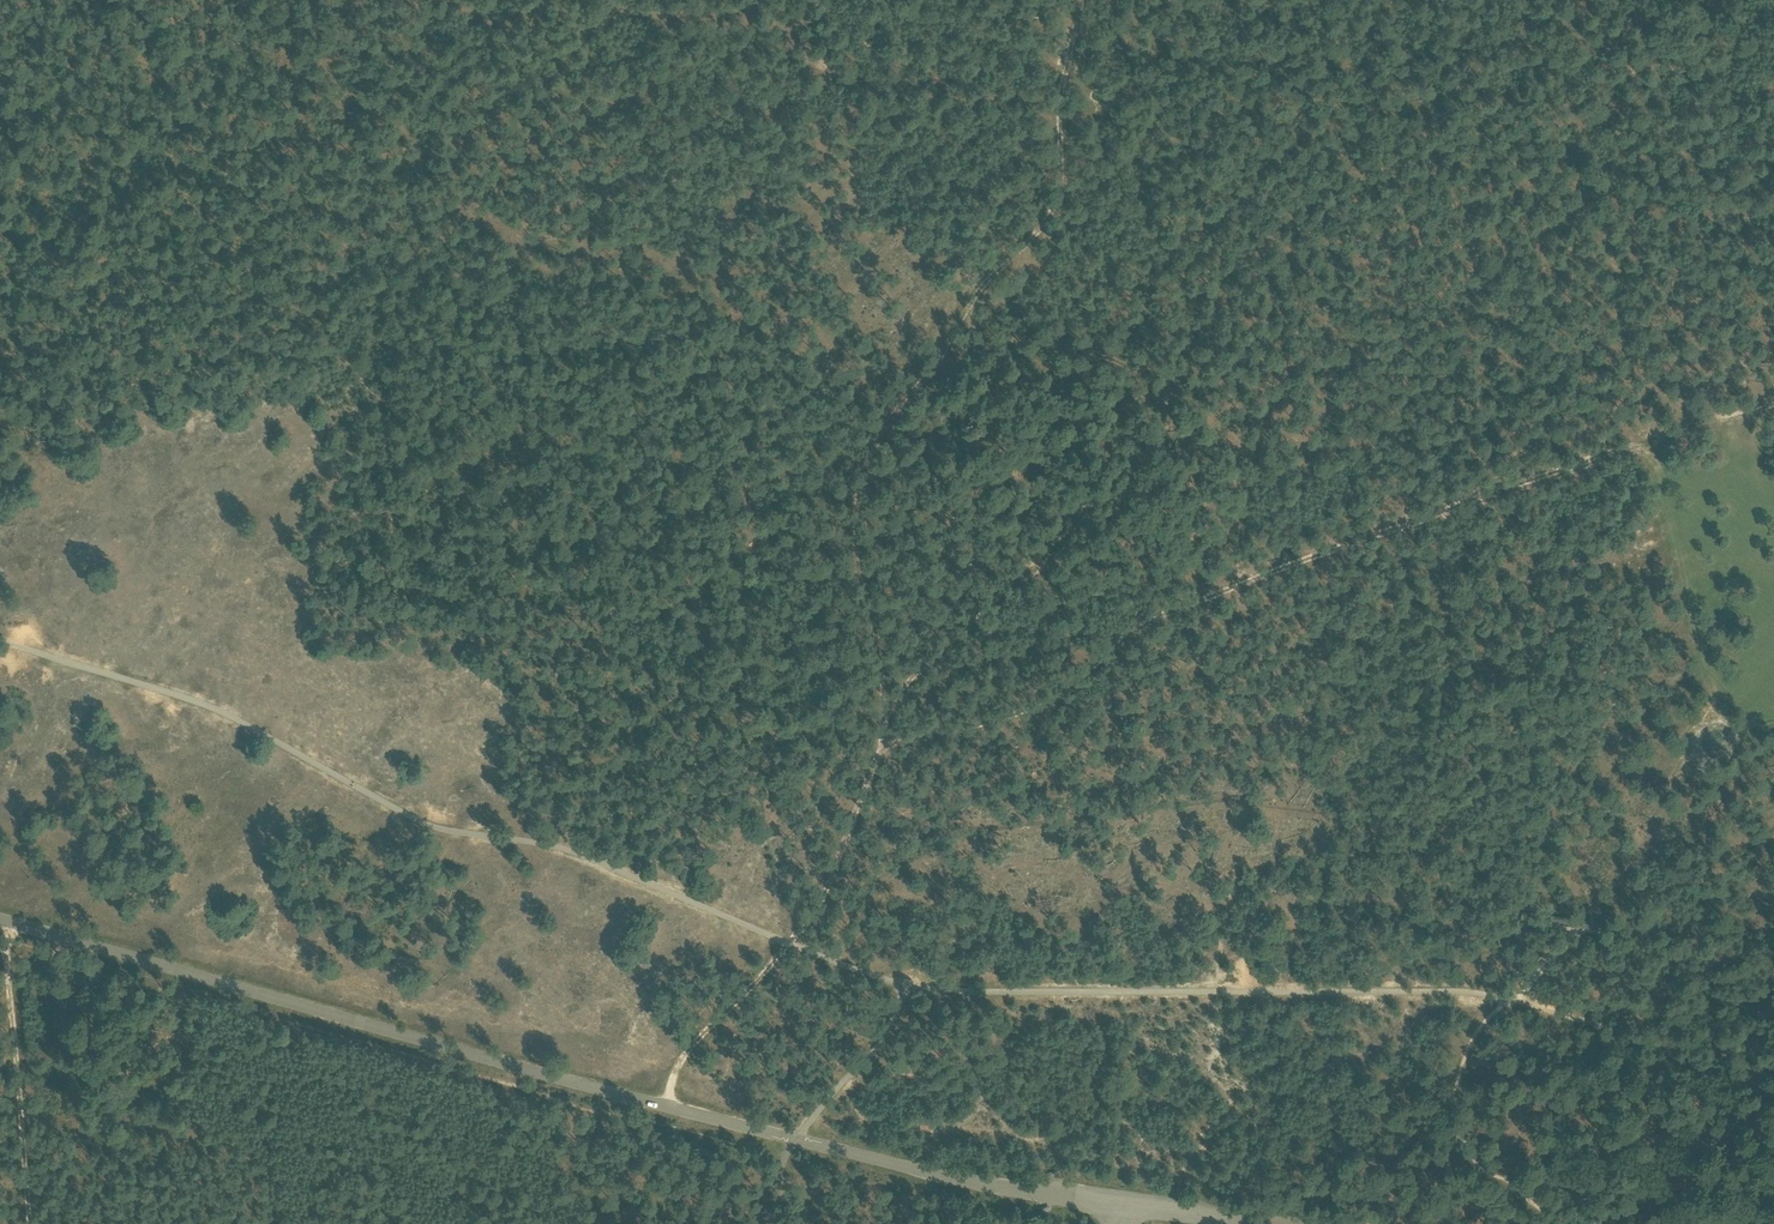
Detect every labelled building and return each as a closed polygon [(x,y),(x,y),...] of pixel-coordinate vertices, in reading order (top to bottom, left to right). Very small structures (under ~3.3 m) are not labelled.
[(127,696),(125,701),(136,706),(138,701),(127,696)]
